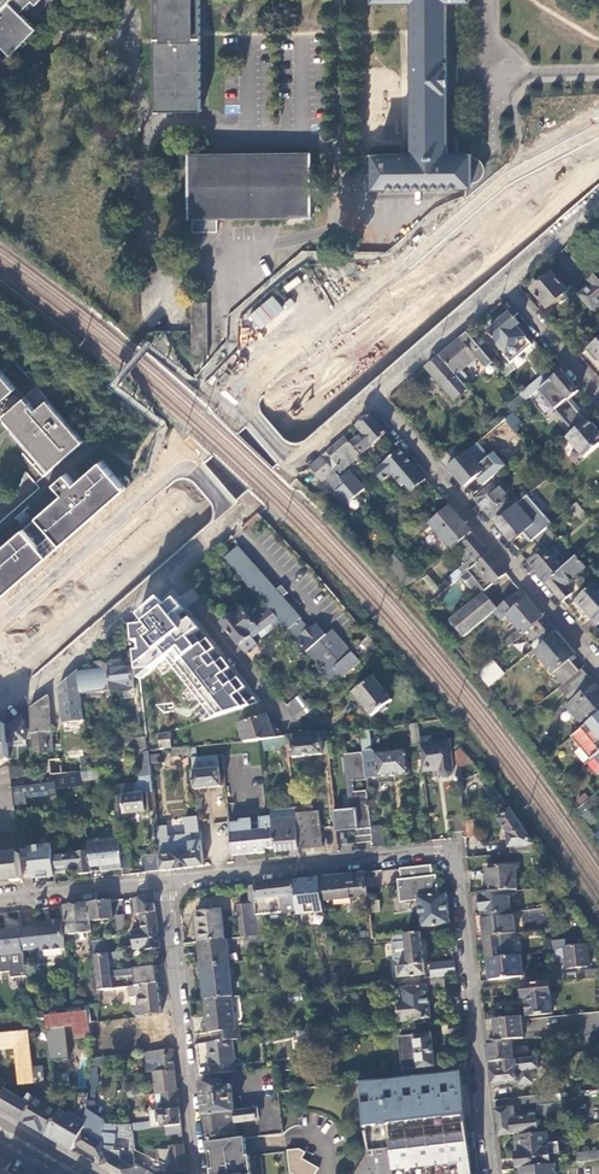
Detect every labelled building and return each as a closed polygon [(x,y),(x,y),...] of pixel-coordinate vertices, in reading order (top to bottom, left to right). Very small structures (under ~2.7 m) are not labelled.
[(11,56),(37,29),(30,23),(21,13),(32,1),(35,4),(37,6),(42,0),(0,0),(0,44),(11,56)] [(156,111),(202,110),(201,0),(155,0),(156,111)] [(374,1),(406,1),(420,1),(420,4),(421,70),(422,153),(375,153),(375,186),(472,186),(473,181),(475,181),(478,180),(480,178),(482,176),(483,173),(484,171),(484,168),(483,165),(482,163),(480,161),(477,159),(475,158),(472,158),(472,153),(459,153),(458,72),(458,0),(471,0),(374,0),(374,1)] [(312,216),(312,154),(208,154),(188,155),(189,191),(189,217),(207,217),(253,216),(293,216),(312,216)] [(569,291),(563,285),(552,273),(532,290),(532,291),(548,309),(560,298),(563,301),(569,297),(566,293),(569,291)] [(590,281),(593,284),(579,296),(592,311),(598,305),(598,273),(590,281)] [(569,291),(573,288),(567,281),(563,285),(569,291)] [(261,329),(283,308),(270,295),(248,316),(261,329)] [(193,330),(194,354),(211,354),(209,300),(192,301),(193,330)] [(516,328),(520,324),(511,313),(488,332),(506,353),(504,355),(511,364),(532,346),(516,328)] [(467,332),(440,355),(464,383),(470,379),(462,370),(477,357),(485,367),(492,362),(467,332)] [(589,348),(598,359),(598,339),(589,348)] [(464,383),(440,355),(426,367),(454,400),(468,388),(464,383)] [(561,371),(555,364),(542,376),(548,383),(561,371)] [(17,388),(0,368),(0,403),(17,388)] [(577,389),(561,371),(548,383),(543,387),(538,391),(554,409),(573,432),(587,421),(588,419),(571,398),(579,391),(577,389)] [(426,381),(419,373),(407,383),(414,391),(426,381)] [(527,388),(533,396),(538,391),(543,387),(548,383),(542,376),(527,388)] [(527,401),(533,396),(527,388),(520,394),(527,401)] [(9,411),(56,466),(85,441),(49,399),(37,409),(26,397),(9,411)] [(387,433),(371,414),(357,426),(363,433),(353,441),(363,453),(387,433)] [(519,426),(510,415),(505,419),(514,430),(519,426)] [(478,443),(499,424),(495,419),(485,428),(486,430),(473,442),(475,445),(478,443)] [(588,419),(587,421),(573,432),(567,437),(585,458),(598,446),(598,438),(596,435),(598,432),(588,419)] [(529,446),(537,456),(542,451),(534,442),(529,446)] [(506,466),(494,452),(489,456),(478,443),(475,445),(462,456),(448,468),(458,479),(465,488),(477,478),(483,485),(506,466)] [(440,458),(448,468),(462,456),(454,446),(440,458)] [(426,479),(401,449),(374,472),(382,482),(392,474),(402,486),(405,483),(411,492),(426,479)] [(126,489),(102,461),(76,484),(67,474),(55,483),(65,494),(0,550),(0,599),(126,489)] [(483,508),(492,520),(512,502),(506,494),(509,491),(503,484),(500,487),(495,481),(474,499),(483,508)] [(505,535),(515,547),(520,541),(517,538),(525,531),(532,541),(533,541),(544,530),(547,528),(551,524),(527,496),(494,522),(505,535)] [(577,518),(584,512),(576,503),(570,508),(577,518)] [(452,549),(471,533),(456,515),(449,506),(429,523),(452,549)] [(263,518),(258,513),(249,522),(253,527),(263,518)] [(528,562),(546,583),(566,564),(550,544),(556,539),(547,528),(544,530),(533,541),(542,551),(528,562)] [(467,572),(490,554),(480,543),(474,536),(461,546),(472,559),(455,573),(459,578),(467,572)] [(236,548),(224,558),(266,606),(281,623),(288,631),(298,642),(319,666),(326,674),(327,675),(334,669),(352,654),(332,631),(326,636),(316,626),(310,632),(299,620),(300,620),(236,548)] [(485,592),(506,573),(504,570),(490,554),(467,572),(477,583),(485,592)] [(560,600),(562,602),(572,593),(566,586),(586,568),(575,556),(566,564),(546,583),(560,600)] [(467,572),(459,578),(467,588),(471,588),(477,583),(467,572)] [(596,582),(576,600),(598,625),(598,586),(596,582)] [(520,590),(514,594),(521,603),(527,598),(520,590)] [(494,611),(497,609),(483,594),(451,621),(465,637),(494,611)] [(514,594),(497,609),(494,611),(501,620),(506,616),(517,629),(505,640),(510,646),(522,635),(543,617),(528,600),(527,598),(521,603),(514,594)] [(221,716),(258,703),(175,598),(138,629),(144,685),(167,667),(203,708),(192,713),(201,722),(217,717),(221,716)] [(266,606),(260,610),(274,628),(281,623),(266,606)] [(222,624),(245,654),(257,644),(251,636),(256,631),(262,638),(274,628),(260,610),(258,607),(247,615),(244,611),(243,610),(235,617),(234,615),(222,624)] [(540,644),(555,632),(550,625),(543,617),(522,635),(531,645),(536,640),(540,644)] [(570,660),(575,656),(571,651),(557,634),(536,652),(563,684),(579,671),(570,660)] [(375,643),(370,638),(357,650),(361,655),(375,643)] [(120,645),(106,647),(108,659),(121,658),(120,645)] [(360,662),(352,654),(334,669),(327,675),(326,676),(330,681),(340,673),(343,677),(360,662)] [(496,659),(478,674),(480,676),(480,677),(489,687),(505,674),(501,669),(503,667),(496,659)] [(121,661),(108,662),(112,696),(118,695),(118,691),(135,689),(133,667),(122,668),(121,661)] [(95,671),(78,673),(81,695),(104,692),(105,697),(112,696),(108,662),(94,664),(95,671)] [(321,678),(326,674),(319,666),(314,671),(321,678)] [(594,681),(593,682),(582,668),(579,671),(563,684),(559,687),(568,699),(581,688),(583,690),(571,701),(588,722),(598,713),(598,687),(594,681)] [(63,723),(76,721),(84,721),(81,695),(78,673),(78,670),(58,687),(63,723)] [(355,693),(372,716),(392,700),(374,678),(355,693)] [(48,695),(30,708),(32,750),(43,754),(49,754),(47,732),(51,732),(48,695)] [(298,695),(286,705),(298,720),(311,711),(305,703),(305,704),(298,695)] [(583,726),(588,722),(571,701),(566,706),(583,726)] [(267,715),(258,703),(221,716),(222,719),(223,723),(241,717),(243,722),(267,715)] [(571,736),(590,759),(593,757),(598,752),(598,713),(588,722),(583,726),(571,736)] [(22,714),(6,725),(8,743),(26,741),(24,725),(22,714)] [(285,737),(267,715),(243,722),(239,723),(245,742),(263,740),(285,737)] [(76,721),(63,723),(66,755),(87,752),(84,721),(76,721)] [(421,744),(419,722),(410,724),(412,746),(421,745),(421,744)] [(4,832),(17,831),(15,807),(13,795),(12,795),(11,781),(12,781),(12,779),(11,779),(10,768),(8,743),(6,725),(0,728),(0,833),(4,832)] [(450,734),(445,727),(441,730),(446,737),(450,734)] [(372,752),(369,729),(361,729),(364,754),(367,780),(409,774),(406,750),(372,752)] [(286,735),(286,736),(287,744),(288,744),(292,744),(293,757),(323,754),(322,741),(328,741),(326,731),(286,735)] [(170,732),(158,735),(159,739),(160,750),(169,749),(172,749),(170,732)] [(286,736),(285,737),(263,740),(264,752),(288,749),(288,744),(287,744),(286,736)] [(146,738),(117,740),(118,756),(137,753),(141,752),(140,745),(147,744),(146,741),(146,738)] [(423,771),(424,771),(440,769),(441,774),(442,776),(443,777),(445,778),(447,778),(449,777),(451,776),(452,775),(452,773),(451,753),(450,753),(449,741),(421,744),(421,745),(423,771)] [(172,749),(169,749),(169,757),(189,755),(189,747),(172,749)] [(474,763),(462,748),(455,752),(457,766),(474,763)] [(99,756),(109,757),(109,750),(100,749),(99,756)] [(116,815),(155,811),(154,808),(152,794),(148,751),(141,752),(137,753),(140,784),(113,787),(116,815)] [(364,754),(344,756),(350,809),(334,811),(336,831),(337,831),(355,829),(356,843),(373,841),(372,827),(367,780),(364,754)] [(221,755),(192,758),(193,771),(194,789),(221,786),(220,769),(219,769),(218,761),(222,761),(221,755)] [(50,776),(53,776),(61,775),(60,760),(48,760),(50,776)] [(12,779),(23,778),(22,767),(10,768),(11,779),(12,779)] [(90,771),(81,772),(82,781),(99,779),(98,770),(92,771),(90,771)] [(53,776),(53,778),(54,789),(56,789),(80,787),(78,774),(61,775),(53,776)] [(53,778),(12,781),(11,781),(12,795),(13,795),(15,807),(27,806),(27,800),(57,796),(56,789),(54,789),(53,778)] [(152,794),(154,808),(163,807),(160,794),(152,794)] [(509,833),(510,852),(538,849),(504,800),(494,808),(499,818),(509,833)] [(295,818),(298,849),(322,847),(318,812),(313,812),(313,806),(294,808),(295,818)] [(452,816),(454,832),(463,831),(461,815),(452,816)] [(291,855),(299,854),(298,849),(295,818),(272,820),(275,848),(275,852),(290,850),(291,855)] [(275,848),(272,820),(272,819),(260,820),(261,832),(252,833),(252,837),(241,838),(242,851),(246,851),(247,854),(252,853),(252,855),(264,853),(264,849),(275,848)] [(232,843),(233,856),(252,855),(252,853),(247,854),(246,851),(242,851),(241,838),(252,837),(252,833),(251,820),(239,821),(239,823),(230,824),(232,843)] [(464,831),(465,839),(474,838),(472,821),(463,822),(464,831)] [(374,847),(383,846),(380,826),(372,827),(373,841),(374,847)] [(181,869),(204,867),(203,850),(202,850),(201,841),(193,842),(190,842),(190,852),(170,855),(167,827),(156,828),(161,871),(181,869)] [(119,836),(97,838),(97,842),(88,843),(89,852),(91,867),(100,866),(101,872),(122,869),(120,851),(119,836)] [(28,848),(32,880),(55,877),(54,874),(52,856),(51,845),(28,848)] [(120,851),(122,869),(132,868),(129,851),(120,851)] [(79,874),(92,873),(91,867),(89,852),(67,855),(68,868),(78,867),(79,874)] [(23,881),(20,854),(0,856),(0,883),(23,881)] [(52,856),(54,874),(66,873),(66,868),(68,868),(67,855),(52,856)] [(431,865),(400,868),(401,879),(397,879),(400,902),(418,900),(421,928),(449,924),(447,900),(446,893),(438,894),(436,875),(432,876),(431,865)] [(508,891),(518,890),(515,865),(487,868),(489,891),(508,890),(508,891)] [(320,877),(322,901),(368,896),(367,887),(366,887),(365,872),(342,874),(320,877)] [(297,910),(297,914),(324,911),(322,901),(320,877),(305,879),(294,880),(296,899),(295,900),(297,910)] [(276,882),(248,885),(250,903),(256,903),(257,915),(297,910),(295,900),(296,899),(294,880),(276,882)] [(479,891),(481,915),(510,912),(508,891),(508,890),(489,891),(479,891)] [(145,949),(160,947),(157,934),(154,904),(144,896),(141,897),(135,897),(138,923),(142,923),(143,930),(131,931),(133,949),(145,948),(145,949)] [(113,918),(111,900),(99,901),(88,903),(90,921),(113,918)] [(90,921),(88,903),(74,904),(64,905),(67,933),(91,931),(90,921)] [(240,937),(250,936),(257,935),(253,904),(236,906),(240,937)] [(195,912),(199,942),(225,939),(221,909),(195,912)] [(481,915),(484,937),(500,935),(512,934),(516,933),(514,911),(510,912),(481,915)] [(307,913),(307,924),(322,924),(322,913),(307,913)] [(126,930),(124,915),(115,916),(117,934),(126,930)] [(260,935),(260,940),(267,939),(264,916),(257,917),(260,935)] [(65,949),(62,921),(36,924),(36,928),(21,930),(23,952),(39,950),(39,952),(65,949)] [(23,952),(21,930),(20,926),(0,929),(0,963),(1,973),(11,971),(12,978),(26,976),(23,952)] [(91,932),(92,942),(106,940),(106,939),(116,935),(113,930),(91,932)] [(421,932),(405,934),(405,935),(406,941),(394,943),(396,961),(398,961),(399,976),(425,974),(421,932)] [(502,949),(513,948),(512,934),(500,935),(502,949)] [(251,946),(261,945),(260,940),(260,935),(257,935),(250,936),(251,946)] [(484,937),(487,959),(516,955),(515,948),(513,948),(502,949),(500,935),(484,937)] [(225,939),(199,942),(202,966),(229,963),(227,939),(225,939)] [(565,948),(568,969),(590,966),(587,945),(566,947),(566,940),(552,941),(553,949),(565,948)] [(95,972),(110,970),(132,968),(130,951),(93,955),(95,972)] [(487,959),(489,980),(523,976),(521,955),(516,955),(487,959)] [(429,962),(431,977),(445,975),(455,974),(454,960),(429,962)] [(229,963),(202,966),(206,999),(231,996),(233,996),(229,963)] [(132,968),(110,970),(95,972),(97,991),(112,989),(111,978),(133,976),(134,986),(142,985),(142,984),(157,983),(155,965),(132,968)] [(330,967),(332,986),(338,985),(337,967),(330,967)] [(598,977),(598,970),(582,972),(583,979),(598,977)] [(403,996),(397,997),(399,1022),(419,1020),(419,1019),(430,1017),(426,987),(446,985),(445,975),(431,977),(395,980),(396,981),(396,982),(396,985),(401,984),(403,996)] [(551,995),(549,982),(522,985),(523,998),(526,998),(528,1015),(553,1013),(551,1001),(556,1001),(555,995),(551,995)] [(145,1014),(161,1013),(159,997),(158,985),(157,983),(142,984),(142,985),(134,986),(130,987),(131,997),(137,996),(139,1006),(135,1006),(137,1017),(145,1016),(145,1014)] [(482,990),(483,998),(498,996),(497,988),(482,990)] [(206,999),(204,999),(206,1015),(208,1034),(211,1034),(211,1041),(231,1039),(240,1038),(240,1031),(234,1031),(231,996),(206,999)] [(89,1023),(87,1005),(71,1007),(45,1010),(50,1060),(69,1058),(66,1027),(74,1026),(75,1037),(90,1036),(89,1023)] [(522,1029),(529,1028),(528,1020),(527,1020),(524,1016),(493,1019),(496,1040),(511,1038),(511,1039),(523,1038),(522,1029)] [(461,1022),(443,1024),(443,1033),(450,1033),(450,1035),(462,1034),(461,1022)] [(34,1082),(33,1067),(32,1062),(28,1030),(0,1033),(0,1050),(14,1048),(18,1084),(34,1082)] [(314,1063),(311,1039),(311,1032),(297,1034),(300,1064),(300,1065),(314,1063)] [(420,1076),(435,1074),(434,1066),(435,1066),(431,1033),(398,1037),(402,1070),(419,1068),(420,1076)] [(489,1052),(490,1062),(529,1057),(528,1047),(512,1049),(511,1039),(511,1038),(496,1040),(487,1041),(489,1052)] [(211,1041),(208,1042),(209,1054),(205,1055),(206,1063),(209,1063),(211,1073),(235,1071),(231,1039),(211,1041)] [(155,1051),(147,1052),(148,1065),(147,1065),(148,1074),(153,1073),(174,1070),(173,1055),(172,1049),(155,1051)] [(110,1056),(93,1058),(92,1066),(111,1065),(110,1056)] [(491,1071),(492,1085),(518,1082),(522,1085),(530,1084),(533,1080),(531,1069),(538,1068),(537,1056),(529,1057),(490,1062),(491,1071)] [(460,1071),(466,1071),(465,1058),(453,1059),(454,1072),(460,1071)] [(33,1067),(34,1082),(44,1081),(42,1066),(33,1067)] [(162,1093),(177,1091),(175,1078),(174,1070),(153,1073),(155,1093),(156,1094),(162,1094),(162,1093)] [(52,1073),(53,1088),(71,1086),(69,1071),(52,1073)] [(361,1082),(370,1151),(391,1149),(394,1173),(472,1173),(460,1071),(454,1072),(435,1074),(420,1076),(361,1082)] [(231,1079),(200,1082),(202,1100),(203,1115),(204,1123),(206,1137),(237,1133),(236,1122),(256,1120),(255,1108),(234,1111),(231,1079)] [(4,1111),(22,1121),(36,1097),(30,1094),(25,1101),(0,1086),(0,1108),(4,1111)] [(165,1126),(165,1127),(181,1124),(178,1104),(177,1091),(162,1093),(162,1094),(164,1104),(152,1105),(153,1112),(145,1113),(146,1123),(131,1126),(132,1131),(133,1131),(157,1127),(165,1126)] [(559,1093),(522,1097),(523,1107),(560,1103),(559,1093)] [(89,1097),(77,1096),(75,1116),(70,1113),(68,1116),(60,1111),(46,1135),(59,1143),(72,1150),(75,1145),(86,1127),(89,1101),(89,1097)] [(36,1097),(22,1121),(32,1127),(46,1135),(60,1111),(56,1109),(36,1097)] [(94,1113),(96,1101),(89,1101),(86,1127),(75,1145),(95,1156),(103,1160),(102,1144),(100,1144),(105,1124),(106,1121),(94,1113)] [(498,1135),(538,1130),(537,1115),(514,1118),(513,1108),(510,1108),(509,1108),(500,1109),(500,1107),(495,1107),(496,1117),(498,1135)] [(100,1144),(102,1144),(103,1160),(100,1166),(113,1173),(137,1173),(136,1164),(135,1151),(133,1131),(132,1131),(131,1126),(131,1124),(130,1124),(105,1124),(100,1144)] [(182,1137),(181,1124),(165,1127),(165,1126),(157,1127),(161,1162),(170,1164),(171,1171),(172,1172),(186,1172),(185,1160),(184,1153),(182,1137)] [(549,1144),(548,1133),(514,1136),(518,1168),(547,1165),(545,1155),(559,1154),(558,1143),(549,1144)] [(207,1142),(208,1153),(212,1152),(214,1170),(210,1170),(210,1173),(250,1173),(252,1173),(250,1155),(247,1155),(245,1137),(207,1142)] [(356,1173),(394,1173),(391,1149),(370,1151),(356,1173)] [(290,1173),(291,1173),(316,1173),(319,1170),(303,1160),(306,1154),(299,1150),(287,1151),(290,1173)] [(598,1159),(598,1151),(578,1154),(579,1161),(598,1159)] [(95,1156),(92,1161),(100,1166),(103,1160),(95,1156)] [(0,1157),(0,1173),(5,1173),(7,1171),(11,1164),(1,1158),(0,1157)] [(137,1173),(155,1173),(136,1164),(137,1173)] [(518,1168),(519,1173),(558,1173),(556,1164),(547,1165),(518,1168)]
